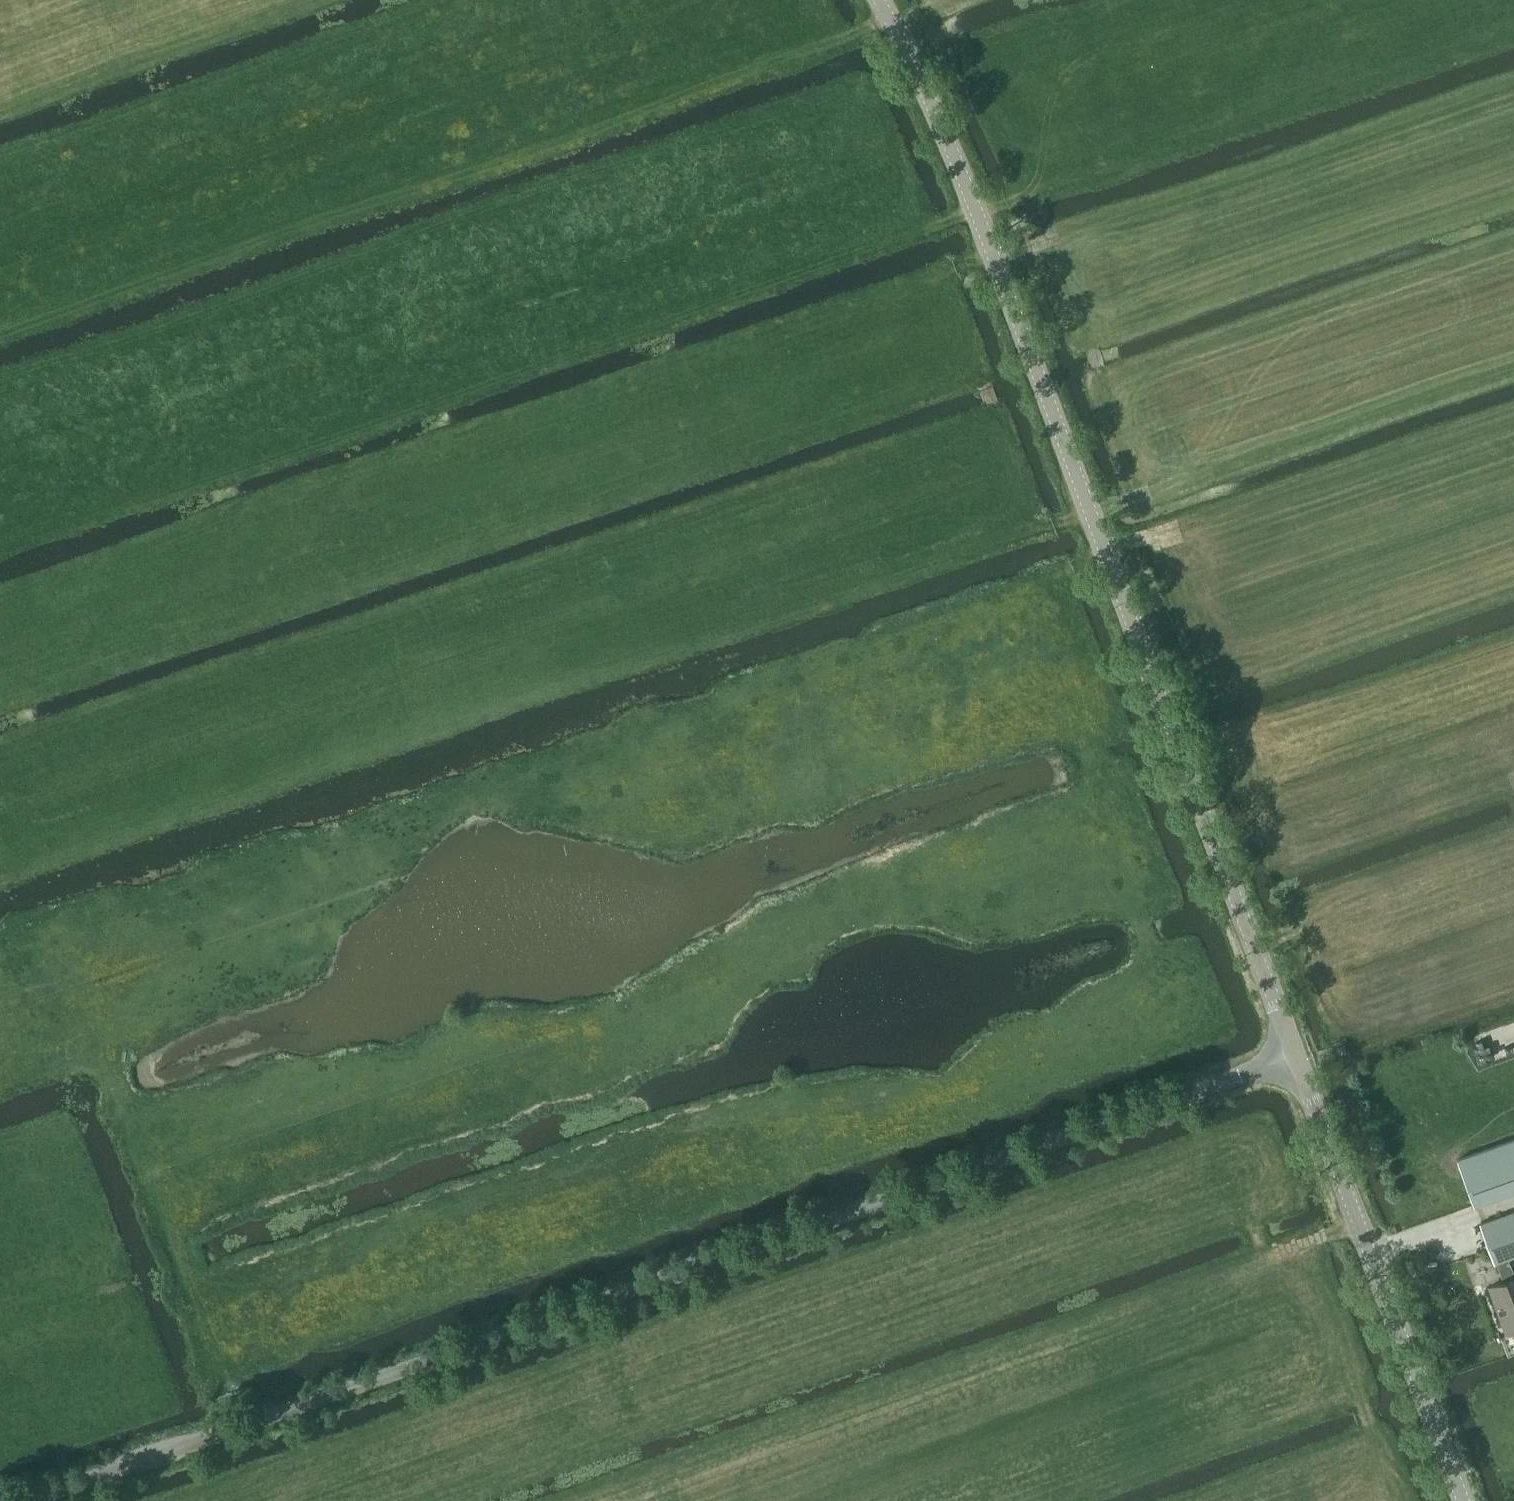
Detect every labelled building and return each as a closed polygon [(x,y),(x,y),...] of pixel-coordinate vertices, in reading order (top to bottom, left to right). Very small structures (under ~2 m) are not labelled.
[(1481,1223),(1494,1262),(1495,1262),(1503,1281),(1490,1286),(1507,1331),(1513,1328),(1513,1273),(1508,1257),(1513,1255),(1513,1211),(1481,1223)]
